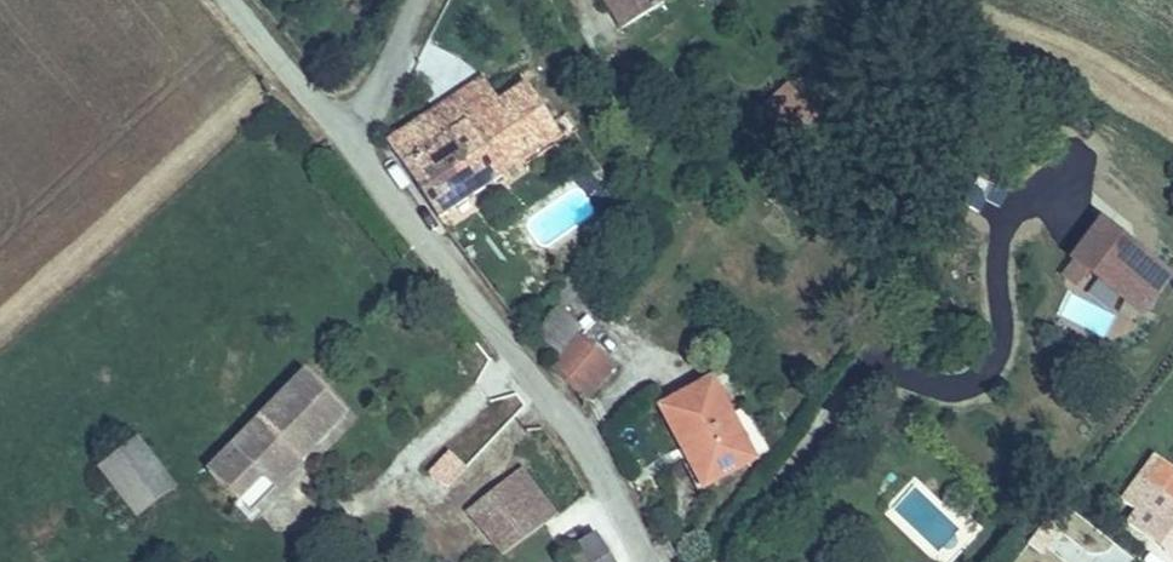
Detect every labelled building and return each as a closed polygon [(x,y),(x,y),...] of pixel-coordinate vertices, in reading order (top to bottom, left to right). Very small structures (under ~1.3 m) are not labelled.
[(663,0),(605,0),(624,30),(666,4),(663,0)] [(761,103),(793,134),(817,108),(785,78),(761,103)] [(454,133),(496,103),(479,80),(438,111),(454,133)] [(518,88),(496,103),(454,133),(438,111),(394,145),(450,220),(505,181),(503,176),(534,152),(524,134),(543,120),(518,88)] [(1169,270),(1097,223),(1071,261),(1144,308),(1169,270)] [(566,291),(552,308),(559,314),(540,336),(566,357),(586,335),(571,319),(582,306),(566,291)] [(635,354),(603,326),(560,375),(595,402),(635,354)] [(348,422),(305,383),(210,475),(259,523),(308,469),(306,466),(348,422)] [(708,482),(755,457),(716,383),(675,404),(669,406),(708,482)] [(455,487),(493,450),(477,433),(437,468),(455,487)] [(130,507),(164,477),(137,444),(104,472),(130,507)] [(1172,552),(1172,496),(1158,485),(1168,471),(1172,464),(1152,449),(1118,497),(1133,507),(1125,518),(1172,552)] [(1168,471),(1158,485),(1172,496),(1172,475),(1168,471)] [(549,531),(567,522),(535,475),(479,515),(511,559),(549,531)] [(175,490),(164,477),(130,507),(142,516),(175,490)] [(606,538),(572,557),(574,561),(618,561),(606,538)]
